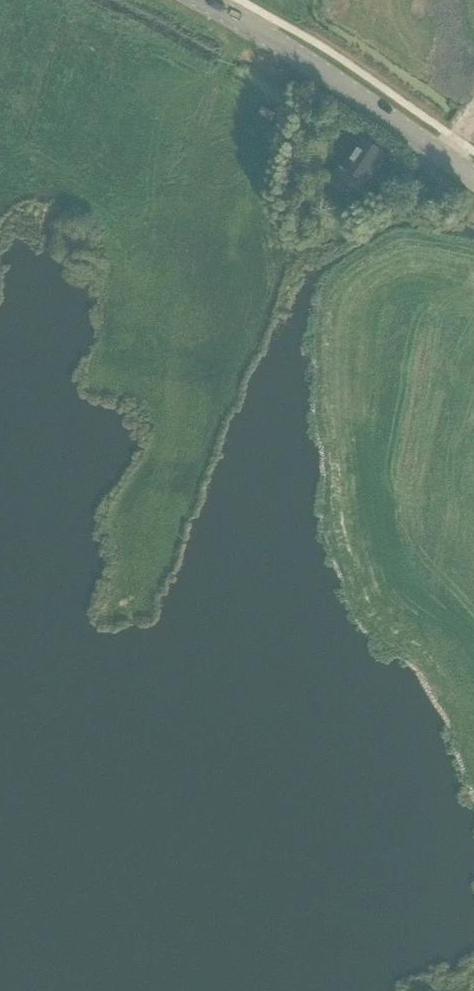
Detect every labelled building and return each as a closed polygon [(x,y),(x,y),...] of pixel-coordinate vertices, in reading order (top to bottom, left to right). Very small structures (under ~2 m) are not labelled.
[(377,176),(374,174),(387,155),(362,139),(342,167),(371,186),(377,176)] [(436,185),(427,180),(426,181),(420,190),(429,196),(436,185)]
